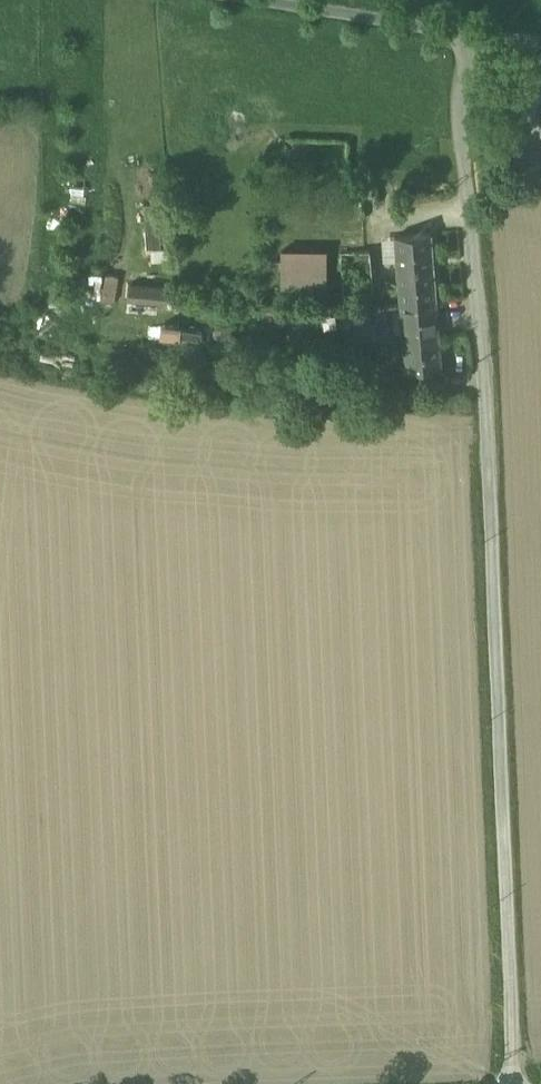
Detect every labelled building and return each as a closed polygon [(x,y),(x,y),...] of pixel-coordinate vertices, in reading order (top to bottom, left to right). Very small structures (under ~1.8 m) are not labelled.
[(431,233),(396,236),(401,303),(436,300),(431,233)] [(325,298),(325,248),(281,249),(281,298),(325,298)] [(364,250),(341,252),(344,296),(359,295),(360,303),(374,301),(370,250),(364,250)] [(88,268),(88,294),(102,294),(103,268),(88,268)] [(169,286),(129,282),(128,296),(159,299),(167,300),(169,286)] [(159,299),(128,296),(126,310),(157,313),(159,299)] [(436,300),(401,303),(404,336),(439,333),(436,300)] [(340,311),(321,311),(320,329),(346,330),(346,322),(340,321),(340,311)] [(182,337),(184,325),(164,322),(162,334),(182,337)] [(439,333),(404,336),(407,369),(442,367),(439,333)]
